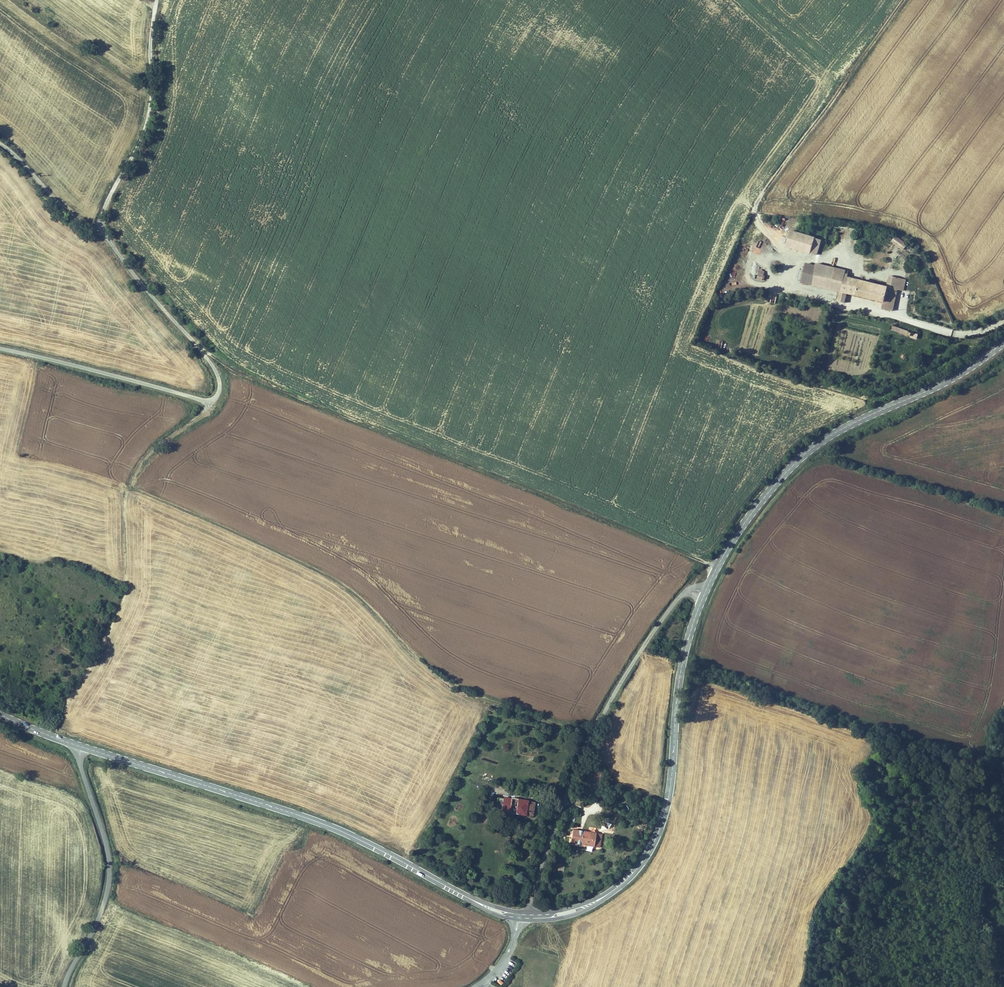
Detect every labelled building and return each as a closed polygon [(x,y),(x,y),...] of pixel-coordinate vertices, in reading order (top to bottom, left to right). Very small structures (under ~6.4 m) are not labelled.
[(795,230),(787,228),(783,244),(791,246),(795,230)] [(803,249),(806,233),(795,230),(791,246),(803,249)] [(816,253),(821,236),(806,233),(803,249),(816,253)] [(895,233),(889,238),(898,248),(904,243),(895,233)] [(806,284),(813,262),(803,260),(797,281),(806,284)] [(845,276),(846,271),(813,262),(806,284),(809,285),(811,279),(826,283),(824,289),(828,290),(830,283),(836,285),(834,291),(837,292),(834,300),(842,302),(845,294),(882,304),(881,309),(891,311),(897,290),(900,277),(890,275),(887,287),(845,276)] [(906,279),(900,277),(897,290),(903,292),(906,279)] [(811,279),(809,285),(824,289),(826,283),(811,279)] [(916,339),(918,334),(891,326),(890,331),(916,339)] [(535,800),(510,796),(510,798),(504,797),(504,799),(496,798),(494,809),(508,811),(508,813),(525,815),(526,812),(533,813),(535,800)] [(586,844),(589,830),(573,827),(570,841),(586,844)] [(595,832),(589,830),(586,844),(593,845),(595,832)] [(601,833),(595,832),(593,845),(599,846),(601,833)]
